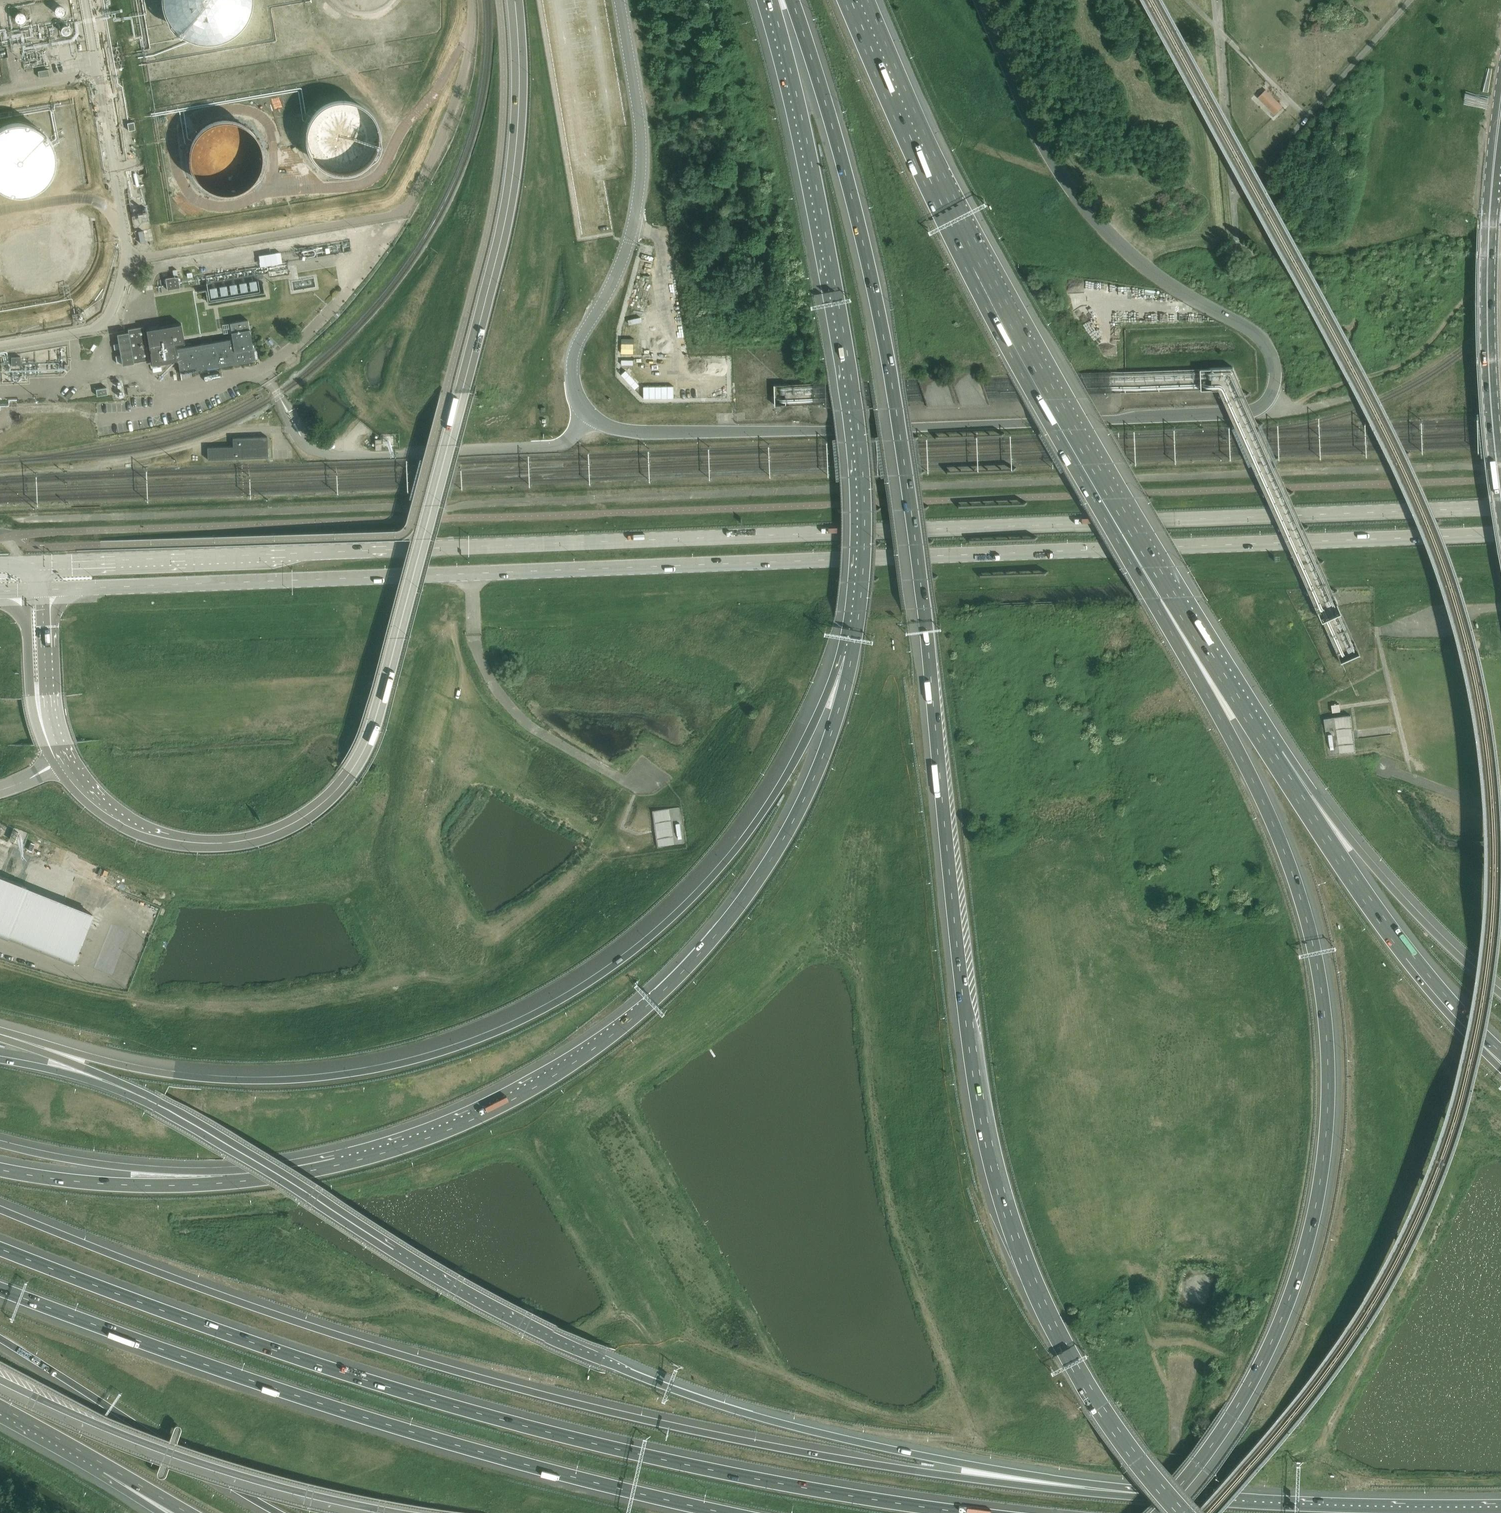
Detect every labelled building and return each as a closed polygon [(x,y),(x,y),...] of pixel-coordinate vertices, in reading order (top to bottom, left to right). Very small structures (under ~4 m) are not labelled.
[(254,0),(159,0),(159,5),(161,10),(163,15),(165,20),(168,24),(172,28),(175,32),(179,35),(184,37),(189,40),(194,41),(199,42),(204,43),(209,43),(214,42),(219,41),(224,40),(229,37),(234,35),(238,32),(241,28),(245,24),(248,20),(250,15),(252,10),(254,5),(254,0)] [(332,0),(336,3),(340,6),(344,9),(349,11),(353,12),(358,13),(363,13),(368,13),(373,13),(378,11),(383,10),(387,7),(391,5),(395,2),(397,0),(332,0)] [(1282,107),(1265,91),(1258,97),(1275,114),(1282,107)] [(381,140),(381,135),(381,129),(379,124),(378,119),(375,115),(372,110),(369,107),(365,103),(360,101),(355,98),(350,97),(345,96),(340,96),(335,97),(329,98),(325,101),(320,103),(316,107),(312,110),(309,115),(307,119),(305,124),(304,129),(304,135),(304,140),(305,145),(307,150),(310,155),(313,159),(316,163),(320,166),(325,169),(330,171),(335,172),(340,173),(345,173),(350,172),(355,171),(360,169),(365,166),(369,163),(372,159),(375,155),(378,150),(379,145),(381,140)] [(264,160),(264,154),(264,149),(263,143),(261,138),(258,133),(254,128),(250,124),(245,121),(240,118),(235,116),(229,115),(223,115),(217,115),(212,117),(206,119),(201,122),(197,126),(193,130),(190,135),(187,140),(186,146),(185,152),(185,157),(186,163),(187,169),(190,174),(193,179),(197,183),(201,187),(206,190),(212,192),(217,193),(223,194),(229,194),(235,193),(240,191),(245,188),(250,185),(254,181),(258,176),(261,171),(263,166),(264,160)] [(57,158),(57,154),(56,150),(54,143),(51,137),(48,133),(45,130),(42,127),(39,125),(36,123),(31,121),(24,119),(17,119),(9,120),(2,122),(0,123),(0,193),(2,194),(9,196),(13,197),(17,197),(24,197),(26,196),(33,194),(39,191),(45,186),(50,180),(52,177),(54,173),(56,166),(57,159),(57,158)] [(260,265),(282,264),(282,252),(260,253),(260,265)] [(210,301),(265,293),(264,283),(258,284),(255,270),(227,275),(227,278),(207,281),(210,301)] [(167,290),(180,288),(178,278),(166,280),(167,290)] [(253,348),(248,320),(230,323),(233,339),(176,348),(176,344),(185,343),(181,324),(146,330),(152,365),(176,361),(178,361),(179,368),(182,368),(183,369),(184,370),(185,370),(186,369),(187,369),(188,368),(188,367),(190,366),(191,370),(254,360),(253,348)] [(143,327),(128,329),(128,331),(117,333),(123,365),(149,360),(143,327)] [(108,394),(107,388),(96,389),(97,396),(108,394)] [(268,458),(267,437),(233,438),(233,447),(207,447),(208,460),(268,458)] [(1332,713),(1340,712),(1340,708),(1339,704),(1331,705),(1332,713)] [(1353,736),(1351,716),(1324,719),(1326,738),(1329,756),(1356,752),(1353,736)] [(680,807),(653,811),(656,831),(658,848),(685,844),(682,826),(680,807)] [(92,914),(27,889),(28,888),(0,877),(0,937),(7,940),(8,939),(20,944),(21,941),(23,941),(22,944),(38,951),(40,948),(41,949),(40,952),(57,958),(58,955),(60,956),(59,959),(73,965),(74,962),(74,961),(92,914)]
